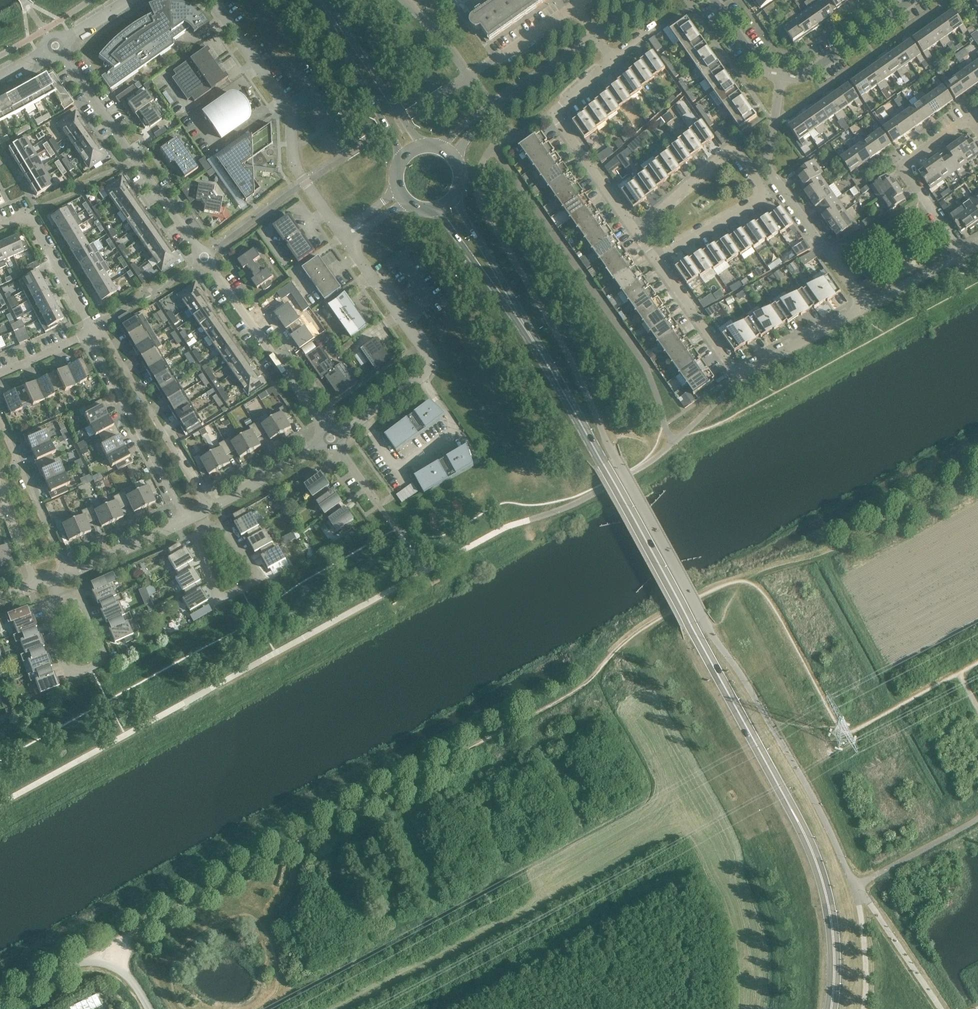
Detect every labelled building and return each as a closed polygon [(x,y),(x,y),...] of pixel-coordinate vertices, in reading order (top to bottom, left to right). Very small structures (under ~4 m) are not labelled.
[(464,5),(472,17),(470,19),(469,21),(469,22),(469,23),(469,24),(471,27),(473,29),(475,30),(478,30),(481,29),(489,40),(546,0),(471,0),(464,5)] [(753,0),(756,5),(758,4),(761,9),(773,0),(753,0)] [(823,21),(808,0),(804,3),(808,8),(802,13),(814,30),(821,25),(820,23),(823,21)] [(816,3),(814,0),(809,0),(808,0),(823,21),(826,19),(827,21),(834,16),(832,12),(831,12),(827,5),(832,1),(831,0),(820,0),(816,3)] [(846,0),(831,0),(832,1),(827,5),(831,12),(832,12),(837,8),(837,9),(845,4),(843,2),(846,0)] [(172,3),(168,3),(163,4),(160,5),(163,13),(156,17),(154,14),(149,16),(146,17),(141,20),(137,23),(132,26),(129,28),(124,32),(121,34),(116,38),(112,42),(108,46),(105,49),(102,53),(100,55),(98,57),(113,69),(101,77),(110,89),(173,45),(172,39),(189,28),(190,29),(193,33),(209,24),(207,21),(205,19),(204,16),(201,14),(199,12),(196,10),(194,9),(192,7),(189,6),(186,5),(183,4),(180,4),(178,3),(177,3),(174,3),(172,3)] [(778,8),(774,3),(763,10),(767,16),(778,8)] [(792,11),(789,14),(803,35),(806,33),(807,35),(814,30),(802,13),(796,17),(792,11)] [(963,25),(953,11),(950,14),(949,13),(942,18),(953,32),(959,28),(963,34),(967,31),(963,25)] [(803,35),(789,14),(785,17),(788,22),(783,26),(781,25),(776,28),(784,39),(788,36),(794,44),(802,39),(801,37),(803,35)] [(696,30),(687,18),(677,25),(675,22),(676,22),(675,22),(668,27),(678,42),(696,30)] [(953,32),(942,18),(936,22),(936,23),(933,25),(947,45),(951,42),(947,37),(953,32)] [(947,45),(933,25),(930,28),(930,27),(923,31),(933,46),(939,42),(944,48),(947,45)] [(704,42),(696,30),(678,42),(687,55),(704,42)] [(933,46),(923,31),(916,36),(917,37),(913,40),(927,59),(931,56),(927,50),(933,46)] [(663,48),(654,36),(649,40),(657,52),(663,48)] [(920,55),(911,41),(907,44),(907,43),(900,48),(910,62),(916,58),(920,64),(924,61),(920,55)] [(713,55),(704,42),(687,55),(696,67),(713,55)] [(951,43),(947,45),(949,48),(952,52),(953,54),(957,51),(951,43)] [(194,101),(228,78),(224,73),(222,75),(217,67),(219,65),(215,60),(213,62),(207,54),(210,52),(206,47),(173,71),(176,75),(171,78),(187,100),(191,97),(194,101)] [(910,62),(900,48),(893,52),(894,53),(891,55),(905,75),(908,72),(904,67),(910,62)] [(665,69),(653,52),(640,61),(653,79),(654,79),(653,77),(665,69)] [(722,67),(713,55),(696,67),(704,79),(722,67)] [(905,75),(891,55),(888,58),(887,57),(880,61),(891,76),(897,72),(901,78),(905,75)] [(664,56),(661,58),(668,68),(671,66),(664,56)] [(653,79),(640,61),(641,62),(629,71),(642,89),(643,89),(641,88),(653,79)] [(891,76),(880,61),(873,66),(874,67),(871,69),(885,89),(889,86),(884,80),(891,76)] [(961,65),(975,85),(977,83),(977,68),(975,63),(969,68),(964,62),(961,65)] [(975,85),(961,65),(957,67),(961,73),(955,77),(965,92),(975,85)] [(678,76),(671,66),(668,68),(675,78),(678,76)] [(730,79),(722,67),(704,79),(713,92),(730,79)] [(885,89),(871,69),(868,71),(868,70),(861,75),(871,90),(877,86),(881,91),(885,89)] [(642,89),(629,71),(630,73),(618,81),(631,99),(630,98),(642,89)] [(70,98),(52,73),(46,77),(55,92),(54,92),(61,104),(70,98)] [(36,79),(34,80),(44,98),(54,92),(55,92),(46,77),(45,75),(41,77),(40,77),(37,78),(36,79)] [(871,90),(861,75),(854,80),(855,81),(851,83),(861,97),(865,103),(869,100),(865,94),(871,90)] [(945,84),(955,98),(955,99),(965,92),(955,77),(949,82),(945,76),(941,79),(945,84)] [(739,92),(730,79),(713,92),(722,104),(739,92)] [(44,98),(34,80),(32,81),(31,82),(30,82),(29,83),(28,84),(28,85),(25,87),(34,104),(44,98)] [(682,80),(678,83),(685,93),(689,90),(682,80)] [(938,89),(932,93),(943,108),(953,101),(942,86),(938,80),(934,83),(938,89)] [(631,99),(618,81),(617,81),(618,83),(606,91),(619,110),(620,109),(619,108),(631,99)] [(858,99),(849,85),(845,87),(838,91),(848,106),(854,102),(858,108),(862,105),(858,99)] [(34,104),(25,87),(22,89),(21,88),(20,88),(17,89),(16,90),(14,91),(24,109),(34,104)] [(696,100),(689,90),(685,93),(692,103),(696,100)] [(24,109),(14,91),(12,92),(11,93),(10,93),(9,94),(8,95),(8,96),(5,98),(14,115),(24,109)] [(127,104),(135,114),(136,116),(145,129),(148,126),(150,128),(161,120),(160,118),(163,116),(154,104),(145,91),(127,104)] [(619,110),(606,91),(607,93),(595,101),(608,120),(609,119),(608,118),(619,110)] [(848,106),(838,91),(831,96),(832,97),(829,99),(842,119),(846,116),(842,110),(848,106)] [(748,104),(739,92),(722,104),(730,116),(748,104)] [(922,92),(918,95),(933,115),(943,108),(932,93),(926,98),(922,92)] [(203,112),(221,138),(245,121),(247,119),(248,117),(248,114),(248,112),(248,109),(247,107),(245,105),(244,102),(243,101),(242,99),(241,99),(240,98),(239,97),(237,95),(236,95),(234,94),(232,94),(230,94),(229,94),(228,95),(203,112)] [(933,115),(918,95),(915,97),(919,103),(913,107),(923,122),(933,115)] [(5,98),(1,99),(0,99),(0,114),(3,120),(14,115),(5,98)] [(73,103),(70,98),(61,104),(60,105),(64,110),(73,103)] [(842,119),(829,99),(826,101),(825,100),(818,105),(828,120),(835,115),(839,121),(842,119)] [(608,120),(595,101),(596,103),(584,111),(597,130),(597,129),(596,128),(608,120)] [(679,103),(674,107),(677,112),(682,108),(679,103)] [(756,117),(748,104),(730,116),(741,131),(749,126),(748,126),(747,124),(756,117)] [(699,105),(696,107),(703,117),(706,115),(699,105)] [(828,120),(818,105),(811,110),(812,111),(809,113),(823,133),(826,130),(822,124),(828,120)] [(902,106),(899,108),(913,129),(923,122),(913,107),(906,112),(902,106)] [(882,107),(876,111),(878,115),(885,110),(882,107)] [(913,129),(899,108),(895,111),(899,117),(893,121),(903,136),(913,129)] [(597,130),(584,111),(583,112),(584,113),(572,122),(584,139),(597,130)] [(58,124),(67,137),(84,125),(75,112),(58,124)] [(49,113),(41,117),(44,121),(51,117),(49,113)] [(669,113),(663,117),(667,123),(673,119),(669,113)] [(823,133),(809,113),(806,115),(805,114),(798,119),(809,134),(815,129),(819,135),(823,133)] [(713,125),(706,115),(703,117),(710,127),(713,125)] [(44,121),(41,117),(34,121),(37,126),(44,121)] [(661,119),(656,123),(660,128),(665,124),(661,119)] [(809,134),(798,119),(792,124),(792,125),(789,127),(799,141),(803,147),(807,144),(803,138),(809,134)] [(883,128),(892,142),(893,143),(903,136),(893,121),(887,125),(883,120),(879,122),(883,128)] [(714,138),(702,121),(689,130),(702,149),(703,148),(702,147),(714,138)] [(270,123),(250,137),(250,135),(216,159),(217,161),(215,162),(244,203),(245,201),(246,203),(253,198),(253,196),(258,192),(260,190),(255,182),(252,178),(252,169),(244,171),(240,166),(271,145),(270,123)] [(28,124),(21,128),(23,133),(31,129),(28,124)] [(876,133),(870,137),(880,152),(891,145),(880,130),(876,124),(872,127),(876,133)] [(90,134),(84,125),(67,137),(74,146),(90,134)] [(23,133),(21,128),(13,132),(16,137),(23,133)] [(719,129),(714,133),(722,145),(728,141),(719,129)] [(702,149),(689,130),(690,132),(678,140),(691,159),(691,158),(690,157),(702,149)] [(349,137),(346,131),(337,136),(340,142),(349,137)] [(524,143),(523,141),(518,144),(520,146),(519,147),(520,147),(527,157),(526,157),(527,158),(546,144),(545,142),(546,141),(547,140),(547,139),(541,131),(524,143)] [(38,140),(43,137),(44,136),(42,132),(36,136),(38,140)] [(626,132),(621,136),(625,142),(630,138),(626,132)] [(646,132),(639,137),(642,142),(650,137),(646,132)] [(97,143),(90,134),(74,146),(80,155),(97,143)] [(0,139),(2,143),(6,142),(10,140),(7,135),(0,139)] [(860,136),(856,138),(871,159),(880,152),(870,137),(864,142),(860,136)] [(953,142),(967,162),(974,157),(975,158),(977,155),(977,151),(968,136),(960,141),(958,139),(953,142)] [(8,149),(14,158),(31,148),(25,138),(8,149)] [(53,138),(49,141),(53,147),(57,144),(53,138)] [(171,163),(172,163),(187,153),(176,139),(176,138),(160,149),(170,164),(171,163)] [(638,138),(633,142),(637,147),(642,143),(638,138)] [(871,159),(856,138),(852,141),(857,147),(850,151),(861,166),(871,159)] [(620,139),(614,143),(618,148),(624,144),(620,139)] [(691,159),(678,140),(677,140),(678,142),(667,150),(680,169),(680,168),(679,167),(691,159)] [(51,149),(47,142),(42,145),(46,151),(51,149)] [(554,150),(549,142),(547,144),(546,144),(527,158),(528,157),(535,167),(534,168),(554,154),(552,152),(554,151),(554,150)] [(967,162),(953,142),(948,146),(950,149),(943,154),(955,171),(961,168),(960,167),(967,162)] [(106,156),(97,143),(80,155),(89,168),(106,156)] [(36,157),(31,148),(14,158),(19,167),(36,157)] [(55,155),(51,149),(46,151),(50,157),(55,155)] [(616,157),(625,169),(630,166),(625,159),(632,154),(628,149),(616,157)] [(840,158),(851,173),(861,166),(850,151),(844,155),(840,149),(836,152),(840,158)] [(680,169),(667,150),(666,151),(667,152),(655,160),(668,179),(669,179),(668,177),(680,169)] [(197,169),(187,153),(172,163),(174,164),(175,165),(184,177),(184,178),(197,169)] [(561,160),(556,153),(554,154),(534,168),(535,167),(542,177),(541,178),(561,164),(560,162),(561,161),(561,160)] [(955,171),(943,154),(936,159),(934,156),(929,159),(942,179),(949,174),(950,175),(955,171)] [(616,156),(604,167),(608,173),(621,164),(616,156)] [(42,166),(36,157),(19,167),(25,177),(42,166)] [(942,179),(929,159),(923,163),(926,166),(918,171),(930,189),(936,185),(936,184),(942,179)] [(668,179),(655,160),(655,161),(656,162),(644,171),(657,189),(656,187),(668,179)] [(814,160),(796,172),(799,177),(798,178),(800,180),(798,182),(802,187),(820,174),(820,175),(822,173),(817,166),(818,165),(814,160)] [(62,167),(58,161),(54,163),(58,169),(62,167)] [(73,169),(69,163),(65,166),(69,172),(73,169)] [(568,170),(563,163),(561,164),(541,178),(542,178),(549,188),(548,188),(568,174),(567,173),(568,172),(568,171),(569,171),(568,170)] [(48,176),(42,166),(25,177),(31,186),(48,176)] [(66,173),(62,167),(58,169),(62,175),(66,173)] [(212,168),(207,172),(210,177),(215,173),(212,168)] [(657,189),(644,171),(645,172),(633,181),(646,199),(645,197),(657,189)] [(576,181),(570,173),(568,175),(568,174),(548,188),(548,189),(549,188),(556,198),(555,199),(556,199),(575,185),(574,183),(576,182),(576,181)] [(823,180),(820,175),(820,174),(802,187),(805,191),(804,192),(806,195),(804,196),(808,201),(827,187),(822,180),(823,180)] [(887,174),(870,186),(871,188),(874,192),(874,191),(879,198),(899,184),(896,179),(894,181),(892,178),(891,179),(887,174)] [(53,185),(48,176),(31,186),(36,196),(53,185)] [(104,190),(113,202),(130,190),(121,178),(104,190)] [(646,199),(633,181),(632,181),(633,182),(621,191),(633,208),(646,199)] [(583,191),(578,183),(576,185),(575,185),(556,199),(557,198),(564,208),(563,209),(583,195),(581,193),(583,192),(583,191)] [(216,197),(214,195),(213,193),(214,187),(198,184),(195,200),(201,201),(202,203),(204,206),(203,212),(219,214),(222,198),(216,197)] [(903,189),(899,184),(879,198),(884,205),(883,206),(887,212),(905,199),(902,194),(903,194),(901,191),(903,189)] [(868,185),(860,191),(863,194),(871,188),(870,186),(868,185)] [(832,194),(827,187),(808,201),(811,206),(813,205),(815,208),(816,207),(819,211),(837,199),(833,194),(832,194)] [(137,200),(130,190),(113,202),(120,211),(137,200)] [(590,201),(585,194),(583,195),(563,209),(564,209),(571,218),(570,219),(590,205),(589,203),(590,202),(590,201)] [(973,197),(968,200),(968,201),(961,206),(975,226),(977,224),(977,204),(973,197)] [(841,204),(837,199),(819,211),(822,216),(821,216),(823,219),(821,221),(825,226),(845,212),(840,205),(841,204)] [(143,209),(137,200),(120,211),(126,221),(143,209)] [(944,201),(939,204),(943,210),(948,207),(944,201)] [(597,212),(592,204),(590,205),(570,219),(570,220),(571,219),(578,229),(577,229),(577,230),(597,216),(596,214),(597,213),(597,212),(598,212),(597,212)] [(97,205),(92,208),(96,214),(101,211),(97,205)] [(70,206),(65,208),(51,217),(56,227),(71,218),(76,215),(70,206)] [(975,226),(961,206),(954,211),(954,210),(948,214),(961,232),(965,228),(966,229),(969,227),(970,229),(975,226)] [(793,225),(781,208),(769,216),(768,215),(781,234),(793,225)] [(150,218),(143,209),(126,221),(133,230),(150,218)] [(850,219),(845,212),(825,226),(828,231),(830,229),(832,232),(833,232),(837,236),(855,224),(850,218),(850,219)] [(298,263),(315,251),(304,236),(305,235),(302,230),(301,231),(289,215),(273,227),(298,263)] [(605,222),(599,215),(597,216),(577,230),(578,230),(579,229),(586,239),(585,240),(605,226),(603,224),(605,223),(605,222)] [(781,234),(768,215),(756,224),(755,222),(754,222),(767,241),(779,233),(780,234),(781,234)] [(77,227),(71,218),(56,227),(62,236),(77,227)] [(156,228),(150,218),(133,230),(139,239),(156,228)] [(767,241),(754,222),(742,231),(741,229),(741,230),(754,248),(766,240),(767,241)] [(612,232),(607,225),(605,226),(585,240),(586,240),(593,250),(592,250),(612,236),(611,235),(612,234),(612,233),(612,232)] [(82,237),(77,227),(62,236),(68,245),(82,237)] [(163,237),(156,228),(139,239),(146,249),(163,237)] [(566,229),(561,232),(565,238),(570,235),(566,229)] [(754,248),(741,230),(729,238),(728,237),(741,255),(753,247),(754,248)] [(619,243),(614,235),(612,237),(612,236),(592,250),(592,251),(593,250),(600,260),(599,261),(619,247),(618,245),(619,244),(619,243)] [(16,236),(6,241),(13,256),(27,250),(23,242),(19,243),(16,236)] [(88,246),(82,237),(68,245),(73,255),(88,246)] [(169,246),(163,237),(146,249),(153,258),(169,246)] [(741,255),(728,237),(716,245),(715,244),(714,244),(727,263),(739,254),(740,256),(741,255)] [(6,241),(0,243),(0,254),(3,261),(13,256),(6,241)] [(791,249),(797,257),(810,250),(804,241),(791,249)] [(93,243),(88,246),(73,255),(79,264),(98,252),(93,243)] [(727,263),(714,244),(702,253),(701,251),(714,270),(726,262),(727,263)] [(627,253),(621,245),(619,247),(599,261),(600,260),(607,270),(606,271),(607,271),(626,257),(625,255),(626,254),(627,254),(627,253)] [(178,259),(169,246),(153,258),(161,270),(178,259)] [(251,271),(252,272),(259,266),(258,266),(257,265),(256,266),(253,262),(260,257),(254,249),(249,253),(247,250),(246,249),(245,249),(243,250),(240,252),(239,253),(239,255),(239,256),(241,258),(238,261),(244,269),(247,267),(248,268),(249,269),(250,269),(251,269),(251,271)] [(714,270),(701,251),(689,260),(688,258),(688,259),(701,277),(713,269),(714,270)] [(104,262),(98,252),(79,264),(84,273),(104,262)] [(815,257),(812,252),(799,259),(803,266),(815,257)] [(634,263),(629,256),(627,257),(626,257),(607,271),(608,271),(615,280),(614,281),(634,267),(632,265),(634,265),(634,264),(634,263)] [(302,268),(325,301),(341,289),(319,257),(302,268)] [(701,277),(688,259),(675,267),(687,285),(699,276),(700,277),(701,277)] [(109,271),(104,262),(84,273),(90,282),(105,274),(109,271)] [(793,263),(787,266),(792,273),(797,269),(793,263)] [(259,267),(259,266),(252,272),(254,273),(254,274),(253,274),(253,275),(253,276),(254,276),(254,277),(255,278),(252,280),(257,289),(261,286),(262,289),(263,289),(263,290),(265,290),(266,289),(267,289),(270,287),(271,286),(271,284),(270,283),(269,281),(274,277),(268,269),(261,273),(259,270),(259,269),(260,268),(259,267)] [(641,274),(636,266),(634,267),(614,281),(614,282),(615,281),(622,291),(621,291),(621,292),(641,278),(640,276),(641,275),(641,274)] [(142,274),(138,268),(134,271),(138,277),(142,274)] [(758,268),(753,272),(757,277),(762,274),(758,268)] [(779,270),(774,274),(777,279),(782,275),(779,270)] [(22,279),(27,289),(43,281),(37,271),(22,279)] [(110,283),(105,274),(90,282),(95,292),(110,283)] [(841,292),(829,275),(816,284),(815,282),(828,301),(841,292)] [(648,284),(643,276),(641,278),(621,292),(622,291),(629,301),(628,302),(648,288),(647,286),(648,285),(648,284)] [(48,290),(43,281),(27,289),(23,291),(28,301),(48,290)] [(828,301),(815,282),(803,291),(802,289),(802,290),(815,308),(826,300),(827,301),(828,301)] [(116,293),(110,283),(95,292),(101,301),(116,293)] [(179,295),(188,308),(204,296),(196,283),(179,295)] [(656,294),(650,287),(648,288),(628,302),(629,302),(636,311),(635,312),(636,312),(656,298),(654,296),(655,295),(656,295),(656,294)] [(53,300),(48,290),(28,301),(33,310),(53,300)] [(815,308),(802,290),(790,298),(789,297),(788,297),(801,315),(813,307),(814,308),(815,308)] [(329,306),(351,338),(368,327),(345,294),(329,306)] [(712,295),(700,303),(704,308),(716,301),(712,295)] [(18,305),(14,296),(10,298),(7,300),(11,308),(18,305)] [(211,305),(204,296),(188,308),(194,317),(211,305)] [(732,296),(725,300),(728,304),(734,301),(732,296)] [(663,305),(658,297),(656,299),(656,298),(636,312),(636,313),(637,312),(644,322),(643,323),(663,309),(662,307),(663,306),(663,305)] [(801,315),(788,297),(776,305),(775,304),(788,323),(800,314),(801,316),(801,315)] [(58,310),(53,300),(33,310),(38,320),(58,310)] [(294,335),(295,335),(292,337),(300,349),(313,339),(305,328),(288,304),(286,306),(284,304),(281,303),(277,307),(276,309),(278,312),(275,314),(286,329),(289,327),(290,327),(290,328),(291,328),(291,329),(292,330),(292,331),(292,332),(293,333),(294,334),(294,335)] [(720,309),(717,304),(705,310),(710,317),(720,309)] [(788,323),(775,304),(763,313),(762,311),(775,330),(786,322),(787,323),(788,323)] [(218,315),(211,305),(194,317),(201,326),(218,315)] [(670,315),(665,307),(663,309),(643,323),(644,322),(651,332),(650,333),(670,319),(669,317),(670,316),(670,315)] [(63,320),(58,310),(38,320),(45,332),(49,330),(57,325),(56,323),(63,320)] [(132,316),(129,311),(118,318),(121,323),(132,316)] [(171,311),(167,314),(171,319),(175,317),(171,311)] [(775,330),(762,311),(750,320),(749,318),(748,319),(761,337),(773,329),(774,330),(775,330)] [(143,314),(138,316),(120,327),(124,333),(126,331),(130,337),(149,325),(143,314)] [(224,324),(218,315),(201,326),(207,336),(224,324)] [(677,325),(672,318),(670,319),(650,333),(651,333),(658,342),(657,343),(677,329),(676,327),(677,327),(678,326),(678,325),(677,325)] [(761,337),(748,319),(736,327),(735,325),(735,326),(748,344),(760,336),(761,337)] [(25,328),(22,322),(11,326),(14,333),(19,330),(25,328)] [(321,323),(316,326),(322,334),(327,331),(321,323)] [(231,333),(224,324),(207,336),(214,345),(231,333)] [(162,347),(149,325),(130,337),(133,342),(130,343),(137,355),(139,353),(143,358),(158,349),(162,347)] [(748,344),(735,326),(722,335),(734,352),(747,343),(748,345),(748,344)] [(30,339),(25,328),(19,330),(24,341),(30,339)] [(685,336),(679,328),(677,329),(657,343),(658,344),(659,343),(666,353),(665,353),(665,354),(685,340),(683,338),(685,337),(685,336)] [(24,341),(19,330),(14,333),(19,344),(24,341)] [(237,343),(231,333),(214,345),(220,354),(237,343)] [(692,346),(687,338),(685,340),(665,354),(666,353),(673,363),(672,364),(692,350),(691,348),(692,347),(692,346)] [(376,339),(362,349),(362,348),(359,350),(359,351),(361,350),(375,371),(391,360),(376,339)] [(244,352),(237,343),(220,354),(227,364),(244,352)] [(351,344),(341,351),(344,355),(353,348),(351,344)] [(322,379),(321,378),(324,376),(325,377),(336,369),(320,346),(306,356),(306,355),(305,356),(322,379)] [(164,360),(158,349),(143,358),(146,363),(143,365),(146,371),(164,360)] [(699,356),(694,349),(692,350),(672,364),(673,364),(680,373),(679,374),(699,360),(698,358),(699,357),(699,356)] [(250,361),(244,352),(227,364),(234,373),(250,361)] [(653,353),(648,357),(652,362),(657,359),(653,353)] [(76,363),(67,368),(75,386),(86,381),(84,377),(90,375),(82,358),(76,361),(76,363)] [(707,367),(701,359),(699,360),(679,374),(679,375),(680,374),(687,384),(686,384),(687,385),(706,371),(705,369),(706,368),(707,368),(707,367)] [(171,370),(164,360),(146,371),(150,376),(152,375),(156,380),(171,370)] [(257,370),(250,361),(234,373),(240,382),(257,370)] [(341,363),(342,365),(336,369),(325,377),(339,397),(357,384),(342,363),(341,363)] [(75,386),(67,368),(57,372),(56,371),(50,373),(58,390),(63,387),(65,391),(75,386)] [(714,377),(708,369),(706,371),(687,385),(688,384),(695,394),(694,395),(695,395),(697,397),(701,394),(699,392),(714,381),(712,379),(714,378),(714,377)] [(178,381),(171,370),(156,380),(159,385),(156,387),(160,392),(178,381)] [(266,383),(257,370),(240,382),(249,395),(266,383)] [(58,390),(50,373),(44,376),(45,378),(35,382),(43,401),(54,396),(52,392),(58,390)] [(184,392),(178,381),(160,392),(163,398),(165,396),(169,401),(184,392)] [(43,401),(35,382),(25,386),(24,385),(18,387),(25,404),(31,402),(32,405),(43,401)] [(25,404),(18,387),(12,390),(13,392),(3,396),(10,415),(22,410),(20,406),(25,404)] [(191,403),(184,392),(169,401),(172,407),(169,408),(173,414),(191,403)] [(229,399),(225,393),(221,396),(225,402),(229,399)] [(688,393),(679,399),(684,405),(693,399),(688,393)] [(84,415),(90,426),(108,416),(102,407),(104,406),(101,399),(85,408),(88,413),(84,415)] [(446,416),(431,402),(385,435),(396,451),(446,416)] [(197,414),(191,403),(173,414),(176,419),(178,418),(182,423),(197,414)] [(281,413),(272,419),(281,434),(291,428),(286,419),(290,416),(284,406),(279,409),(281,413)] [(204,425),(197,414),(182,423),(185,428),(182,430),(186,436),(204,425)] [(113,426),(108,416),(90,426),(95,436),(99,434),(101,439),(117,431),(114,425),(113,426)] [(281,434),(272,419),(262,424),(260,420),(254,424),(260,434),(265,431),(271,440),(281,434)] [(260,434),(254,424),(249,427),(251,431),(242,436),(251,452),(261,446),(255,437),(260,434)] [(27,440),(31,450),(50,442),(45,431),(41,433),(39,427),(23,435),(25,441),(27,440)] [(120,437),(117,431),(101,439),(104,444),(100,446),(106,456),(124,447),(119,437),(120,437)] [(251,452),(242,436),(232,442),(230,438),(224,441),(230,451),(235,449),(240,458),(251,452)] [(85,440),(77,444),(81,450),(88,446),(85,440)] [(230,451),(224,441),(219,444),(221,448),(211,453),(220,469),(230,464),(225,454),(230,451)] [(55,453),(50,442),(31,450),(36,460),(34,461),(37,467),(53,460),(51,454),(55,453)] [(129,456),(124,447),(106,456),(111,467),(115,465),(118,470),(134,462),(131,456),(129,456)] [(474,466),(467,447),(414,476),(424,494),(474,466)] [(220,469),(211,453),(201,459),(199,455),(194,458),(199,468),(204,465),(209,475),(220,469)] [(56,465),(53,460),(37,467),(40,473),(41,472),(46,482),(64,474),(60,463),(56,465)] [(318,475),(314,469),(303,477),(308,482),(304,485),(313,497),(316,494),(327,486),(327,487),(329,485),(321,473),(318,475)] [(69,485),(64,474),(46,482),(50,492),(48,493),(51,499),(68,492),(65,486),(69,485)] [(146,487),(136,491),(144,508),(155,503),(150,493),(155,490),(150,480),(144,482),(146,487)] [(316,494),(320,500),(316,502),(325,514),(328,512),(328,511),(339,504),(341,502),(333,490),(330,492),(327,487),(327,486),(316,494)] [(144,508),(136,491),(126,496),(124,492),(119,495),(124,505),(129,503),(133,513),(144,508)] [(124,505),(119,495),(113,497),(115,501),(105,506),(112,522),(123,518),(118,508),(124,505)] [(328,511),(328,512),(332,517),(329,519),(337,531),(353,520),(345,507),(343,509),(339,504),(328,511)] [(112,522),(105,506),(95,510),(93,506),(87,509),(92,520),(97,517),(101,527),(112,522)] [(92,520),(87,509),(81,511),(83,516),(73,520),(80,536),(90,532),(86,522),(92,520)] [(233,516),(237,522),(235,523),(242,536),(247,533),(258,526),(259,527),(259,526),(252,513),(248,515),(245,509),(233,516)] [(69,541),(80,536),(73,520),(62,524),(61,520),(55,522),(59,533),(65,531),(69,541)] [(262,532),(259,527),(258,526),(247,533),(250,538),(248,540),(255,553),(260,550),(260,549),(272,543),(273,543),(265,530),(262,532)] [(0,548),(0,565),(1,567),(12,563),(8,553),(14,551),(10,539),(4,542),(5,546),(0,548)] [(183,549),(179,543),(168,550),(171,556),(168,558),(175,571),(175,570),(187,563),(187,564),(192,561),(185,548),(183,549)] [(275,549),(272,543),(260,549),(260,550),(263,555),(261,556),(268,569),(286,560),(279,547),(275,549)] [(190,569),(187,564),(187,563),(175,570),(175,571),(179,576),(175,578),(182,591),(183,591),(183,590),(194,583),(194,584),(200,581),(192,568),(190,569)] [(115,581),(112,574),(91,583),(94,590),(91,591),(97,604),(100,603),(99,603),(116,596),(113,590),(116,588),(113,582),(115,581)] [(149,577),(144,580),(147,587),(153,583),(149,577)] [(194,583),(183,590),(183,591),(186,596),(182,598),(190,611),(207,601),(200,588),(197,589),(194,584),(194,583)] [(120,593),(116,596),(99,603),(100,603),(102,609),(100,610),(106,623),(108,622),(124,615),(119,602),(123,600),(120,593)] [(151,602),(148,604),(146,605),(148,608),(149,608),(151,611),(155,610),(151,602)] [(29,614),(26,608),(5,616),(8,623),(13,621),(17,634),(34,628),(36,627),(31,613),(29,614)] [(203,616),(200,611),(190,617),(193,622),(203,616)] [(129,612),(124,615),(108,622),(111,628),(108,629),(114,643),(124,638),(126,643),(132,639),(131,635),(133,634),(127,622),(132,619),(129,612)] [(36,634),(34,628),(17,634),(12,635),(15,643),(20,641),(25,653),(41,647),(42,648),(44,647),(39,633),(36,634)] [(44,653),(42,648),(41,647),(25,653),(20,655),(23,662),(28,660),(32,673),(49,667),(51,666),(46,653),(44,653)] [(51,673),(49,667),(32,673),(27,675),(30,682),(35,680),(40,693),(59,686),(53,672),(51,673)] [(0,697),(3,707),(10,705),(7,695),(0,697)] [(18,702),(11,704),(13,712),(21,710),(18,702)] [(11,708),(4,708),(8,719),(14,715),(11,708)] [(69,1008),(94,1008),(101,1005),(96,994),(69,1008)]
